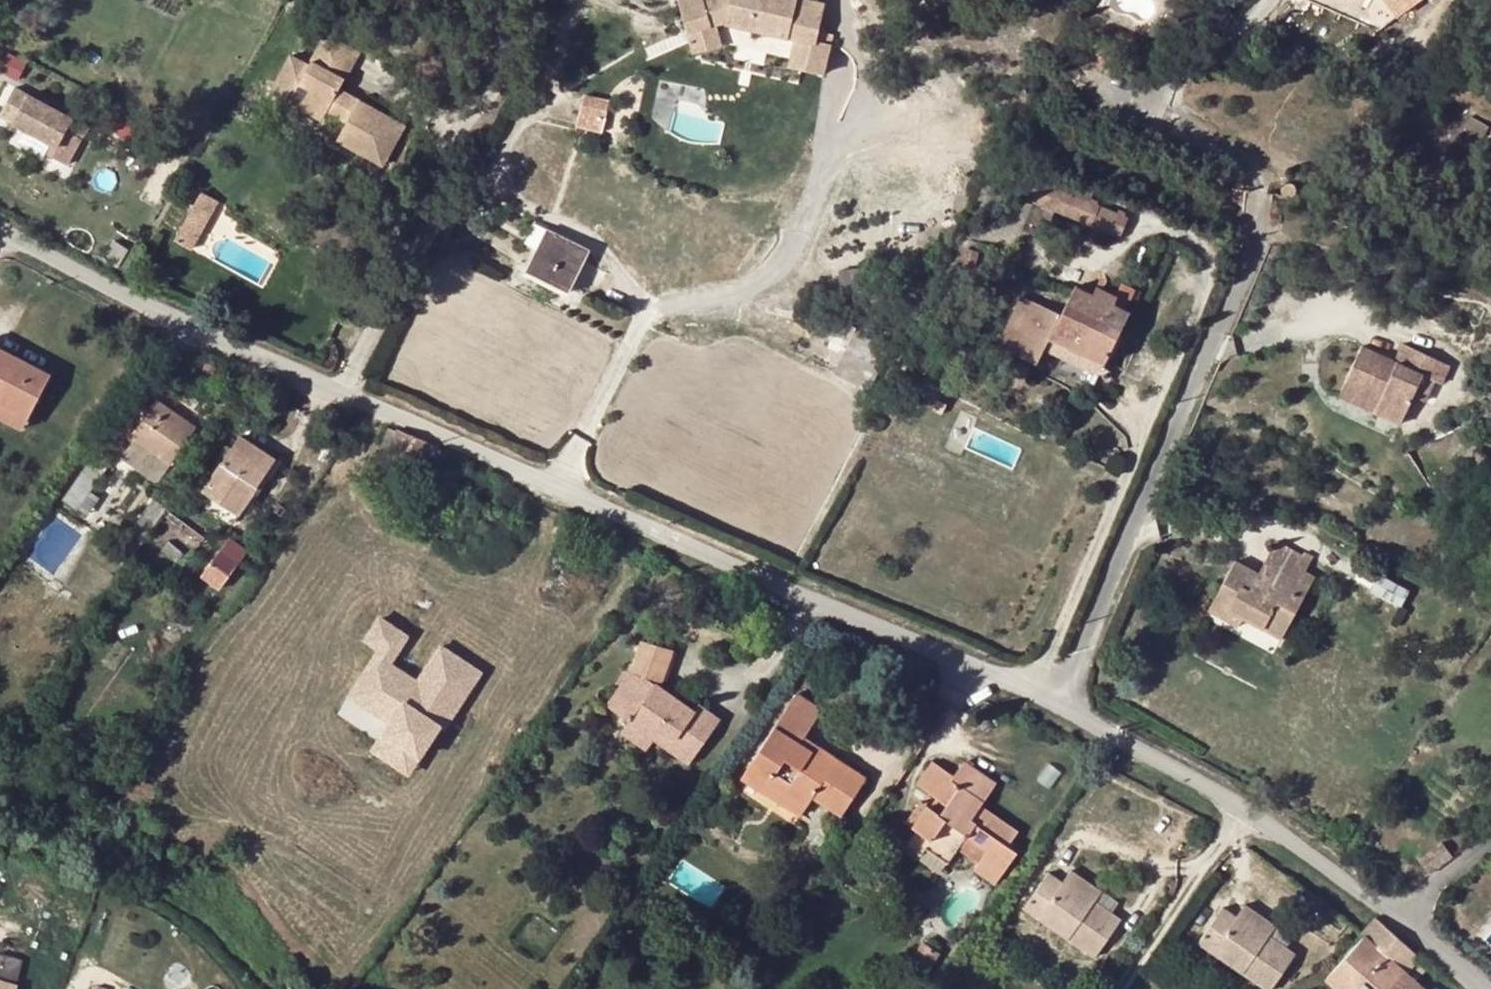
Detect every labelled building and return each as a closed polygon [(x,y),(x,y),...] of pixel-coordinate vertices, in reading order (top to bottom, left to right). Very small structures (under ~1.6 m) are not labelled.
[(697,44),(732,34),(792,53),(790,61),(823,71),(835,32),(822,28),(830,1),(827,0),(685,0),(697,44)] [(1356,21),(1367,0),(1308,0),(1356,21)] [(1377,30),(1418,0),(1367,0),(1356,21),(1377,30)] [(339,142),(384,166),(405,127),(359,102),(356,109),(336,99),(339,91),(359,54),(326,37),(311,66),(293,56),(273,93),(324,121),(329,112),(348,122),(339,142)] [(15,86),(0,113),(0,115),(53,143),(48,153),(67,164),(81,137),(67,131),(72,118),(15,86)] [(359,102),(339,91),(336,99),(356,109),(359,102)] [(579,124),(602,131),(610,103),(586,97),(579,124)] [(319,131),(339,142),(348,122),(329,112),(324,121),(319,131)] [(1035,166),(1029,178),(1089,202),(1094,190),(1035,166)] [(1126,217),(1089,202),(1029,178),(1022,197),(1119,236),(1126,217)] [(1287,184),(1285,185),(1284,186),(1283,188),(1283,190),(1283,192),(1284,194),(1286,194),(1290,194),(1291,193),(1292,191),(1293,189),(1292,188),(1291,186),(1289,184),(1287,184)] [(219,201),(202,191),(192,209),(209,218),(219,201)] [(209,218),(192,209),(175,239),(192,250),(209,218)] [(571,293),(592,250),(548,229),(527,271),(571,293)] [(977,251),(968,248),(960,270),(970,273),(977,251)] [(455,259),(463,263),(468,254),(460,250),(455,259)] [(1003,286),(1005,279),(986,272),(983,278),(1003,286)] [(1116,296),(1112,306),(1122,310),(1132,288),(1121,282),(1114,296),(1116,296)] [(1060,315),(1020,297),(998,343),(1036,361),(1043,347),(1048,336),(1103,364),(1127,312),(1122,310),(1112,306),(1116,296),(1114,296),(1095,287),(1091,295),(1074,286),(1060,315)] [(868,335),(864,343),(888,354),(892,347),(868,335)] [(1103,364),(1048,336),(1043,347),(1104,376),(1108,366),(1103,364)] [(1394,360),(1362,345),(1338,396),(1400,425),(1413,396),(1423,375),(1436,381),(1443,384),(1451,366),(1402,343),(1394,360)] [(29,418),(51,375),(0,348),(0,403),(29,418)] [(217,368),(205,364),(203,372),(214,376),(217,368)] [(1436,381),(1423,375),(1413,396),(1427,402),(1436,381)] [(169,464),(195,427),(156,399),(150,408),(141,420),(129,437),(133,439),(132,440),(131,440),(120,456),(157,481),(169,464)] [(133,415),(141,420),(150,408),(142,402),(133,415)] [(29,418),(0,403),(0,418),(23,429),(29,418)] [(241,435),(197,501),(231,524),(275,458),(241,435)] [(107,461),(94,451),(59,500),(73,510),(74,508),(86,491),(107,461)] [(444,452),(440,460),(451,465),(454,457),(444,452)] [(83,515),(96,497),(86,491),(74,508),(83,515)] [(153,498),(120,547),(132,555),(144,539),(166,507),(153,498)] [(286,508),(279,504),(275,511),(282,515),(286,508)] [(117,532),(108,526),(103,533),(113,539),(117,532)] [(247,550),(230,538),(222,549),(239,562),(247,550)] [(1258,571),(1236,559),(1223,581),(1238,589),(1227,608),(1244,617),(1281,639),(1316,575),(1306,570),(1314,556),(1304,551),(1302,554),(1276,539),(1258,571)] [(182,552),(166,540),(158,549),(175,563),(182,552)] [(222,549),(203,576),(220,588),(239,562),(222,549)] [(1400,610),(1410,593),(1379,574),(1369,592),(1400,610)] [(1238,589),(1223,581),(1207,611),(1237,627),(1244,617),(1227,608),(1238,589)] [(389,720),(376,738),(416,766),(482,671),(443,644),(419,678),(396,662),(414,637),(382,615),(366,638),(378,646),(347,691),(389,720)] [(659,685),(662,677),(671,652),(672,651),(640,640),(630,670),(615,692),(635,711),(630,720),(627,723),(653,741),(654,739),(689,763),(719,719),(698,704),(694,710),(659,685)] [(676,654),(671,652),(662,677),(667,679),(676,654)] [(606,704),(630,720),(635,711),(615,692),(606,704)] [(822,708),(796,692),(741,779),(763,793),(769,783),(805,805),(812,795),(842,814),(865,779),(802,738),(822,708)] [(647,750),(653,741),(627,723),(621,732),(647,750)] [(376,738),(369,749),(409,776),(416,766),(376,738)] [(963,763),(954,777),(932,763),(917,785),(937,798),(947,804),(940,815),(931,809),(926,806),(913,827),(917,829),(907,843),(921,853),(925,848),(947,863),(956,849),(966,835),(987,849),(978,863),(975,868),(995,882),(1016,852),(1008,846),(1017,831),(979,806),(994,783),(963,763)] [(805,805),(769,783),(763,793),(799,816),(805,805)] [(940,815),(947,804),(937,798),(931,809),(940,815)] [(906,822),(913,827),(926,806),(919,801),(906,822)] [(987,849),(966,835),(956,849),(978,863),(987,849)] [(1127,887),(1110,875),(1117,866),(1086,845),(1078,856),(1064,847),(1043,877),(1057,886),(1059,882),(1090,904),(1084,914),(1110,933),(1137,894),(1127,887)] [(1090,904),(1059,882),(1057,886),(1043,877),(1038,886),(1052,895),(1053,893),(1084,914),(1090,904)] [(1200,936),(1214,945),(1216,941),(1248,962),(1241,973),(1265,988),(1269,988),(1294,953),(1284,946),(1267,934),(1274,924),(1244,902),(1235,914),(1222,905),(1200,936)] [(1361,934),(1364,937),(1402,971),(1416,955),(1375,918),(1361,934)] [(1291,935),(1274,924),(1267,934),(1284,946),(1291,935)] [(1339,988),(1422,988),(1402,971),(1364,937),(1361,934),(1324,976),(1339,988)] [(1248,962),(1216,941),(1214,945),(1200,936),(1195,943),(1209,953),(1211,951),(1241,973),(1248,962)] [(924,945),(937,953),(942,946),(929,938),(924,945)] [(927,971),(938,954),(937,953),(924,945),(922,944),(911,960),(927,971)] [(20,986),(0,980),(0,988),(19,988),(20,986)]
